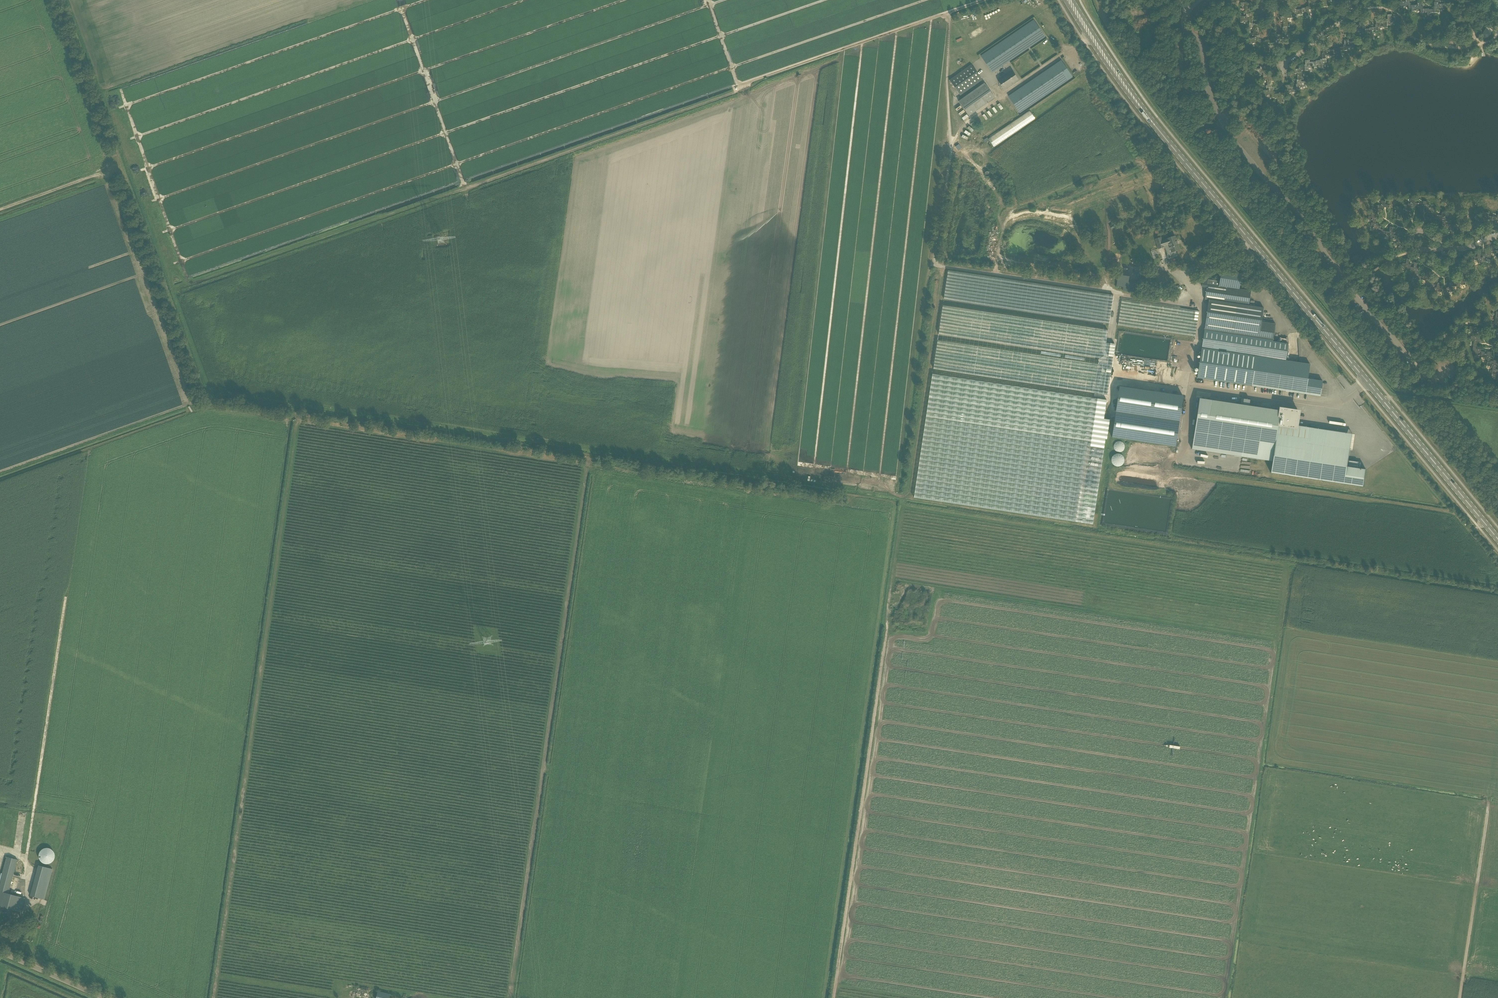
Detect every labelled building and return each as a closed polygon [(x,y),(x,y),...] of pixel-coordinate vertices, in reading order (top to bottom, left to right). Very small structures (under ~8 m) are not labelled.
[(1412,9),(1411,6),(1411,3),(1410,3),(1410,0),(1405,0),(1405,1),(1399,2),(1400,8),(1402,8),(1402,7),(1408,6),(1408,10),(1412,9)] [(1244,15),(1246,14),(1250,14),(1250,8),(1252,8),(1251,3),(1247,3),(1247,2),(1241,3),(1241,6),(1245,6),(1245,12),(1244,12),(1244,15)] [(1417,5),(1411,6),(1412,9),(1412,12),(1414,11),(1414,10),(1420,10),(1420,13),(1424,13),(1423,9),(1423,7),(1422,7),(1422,2),(1417,3),(1417,5)] [(1433,7),(1434,9),(1434,13),(1437,13),(1437,9),(1443,9),(1443,10),(1446,10),(1445,4),(1439,4),(1439,2),(1435,2),(1434,2),(1434,7),(1433,7)] [(1312,10),(1312,7),(1312,6),(1309,7),(1306,7),(1306,8),(1302,8),(1302,9),(1302,13),(1304,13),(1305,19),(1311,18),(1311,16),(1309,16),(1309,10),(1312,10)] [(1302,15),(1302,13),(1302,9),(1296,10),(1296,8),(1291,8),(1291,13),(1290,13),(1291,15),(1291,18),(1291,19),(1294,18),(1294,15),(1300,14),(1300,16),(1302,15)] [(1434,14),(1434,13),(1434,9),(1429,10),(1429,9),(1423,9),(1424,13),(1427,12),(1428,18),(1426,18),(1426,21),(1433,20),(1432,14),(1434,14)] [(1249,21),(1250,24),(1253,24),(1252,18),(1251,18),(1251,14),(1250,14),(1246,14),(1247,16),(1240,17),(1241,23),(1243,23),(1243,21),(1249,21)] [(1288,19),(1291,18),(1291,15),(1285,15),(1285,16),(1280,17),(1281,21),(1283,21),(1284,27),(1287,27),(1290,27),(1289,24),(1288,25),(1288,19)] [(1387,15),(1387,20),(1386,20),(1387,22),(1387,26),(1390,25),(1390,22),(1396,21),(1396,23),(1399,22),(1398,16),(1392,17),(1392,15),(1387,15)] [(1387,28),(1387,26),(1387,22),(1381,22),(1380,20),(1376,21),(1376,25),(1375,25),(1375,28),(1376,31),(1379,31),(1379,28),(1385,27),(1385,28),(1387,28)] [(1044,39),(1046,38),(1034,21),(1033,23),(1033,24),(1026,29),(1025,28),(1022,30),(1023,31),(1016,36),(1015,35),(1012,37),(1012,38),(1005,43),(1004,42),(1001,44),(1002,45),(995,50),(994,49),(991,51),(992,52),(984,57),(984,56),(982,57),(993,74),(995,73),(994,72),(1001,67),(1002,68),(1005,66),(1004,64),(1012,59),(1013,61),(1016,58),(1015,57),(1022,52),(1023,53),(1026,51),(1025,50),(1033,45),(1033,46),(1036,44),(1036,43),(1043,38),(1044,39)] [(1362,33),(1366,33),(1365,29),(1365,27),(1364,27),(1364,23),(1359,23),(1359,25),(1353,26),(1354,32),(1356,32),(1356,31),(1362,30),(1362,33)] [(1253,36),(1255,36),(1255,35),(1259,35),(1258,29),(1260,29),(1260,24),(1255,25),(1255,24),(1253,24),(1250,24),(1249,24),(1250,28),(1253,27),(1254,33),(1252,33),(1253,36)] [(1282,32),(1282,34),(1282,38),(1283,38),(1286,38),(1286,34),(1292,34),(1292,35),(1294,35),(1294,29),(1287,29),(1287,27),(1284,27),(1283,27),(1283,32),(1282,32)] [(1372,31),(1376,31),(1375,28),(1370,28),(1370,29),(1365,29),(1366,33),(1366,34),(1368,34),(1368,40),(1374,40),(1374,37),(1373,37),(1372,31)] [(1283,40),(1283,38),(1282,38),(1282,34),(1276,35),(1276,32),(1271,33),(1272,37),(1271,37),(1271,40),(1271,43),(1275,43),(1274,40),(1280,39),(1280,40),(1283,40)] [(1258,46),(1261,45),(1261,42),(1261,39),(1260,39),(1260,35),(1259,35),(1255,35),(1255,36),(1255,38),(1249,38),(1249,44),(1252,44),(1252,43),(1258,42),(1258,46)] [(1265,41),(1261,42),(1261,45),(1261,46),(1263,46),(1264,52),(1270,52),(1270,49),(1269,49),(1268,43),(1271,43),(1271,40),(1265,40),(1265,41)] [(1344,47),(1344,51),(1348,51),(1347,47),(1353,47),(1353,48),(1356,48),(1355,42),(1349,42),(1349,40),(1344,40),(1345,45),(1344,45),(1344,47)] [(1341,51),(1344,51),(1344,47),(1338,48),(1338,49),(1334,49),(1334,50),(1335,54),(1336,54),(1337,60),(1343,59),(1343,57),(1342,57),(1341,51)] [(1335,56),(1335,54),(1334,50),(1328,51),(1328,48),(1323,49),(1324,53),(1323,53),(1323,59),(1326,59),(1326,56),(1332,55),(1332,56),(1335,56)] [(1326,62),(1326,59),(1323,59),(1320,59),(1320,60),(1316,61),(1316,62),(1316,65),(1318,65),(1319,71),(1325,71),(1325,68),(1324,69),(1323,63),(1326,62)] [(1011,96),(1010,95),(1008,96),(1020,113),(1022,112),(1021,111),(1028,106),(1029,107),(1032,105),(1031,104),(1039,99),(1039,100),(1042,98),(1042,97),(1049,92),(1050,93),(1053,91),(1052,90),(1059,85),(1060,86),(1063,84),(1063,83),(1070,78),(1071,79),(1073,77),(1061,60),(1059,62),(1060,63),(1053,68),(1052,67),(1049,69),(1049,70),(1042,75),(1041,74),(1038,76),(1039,77),(1032,82),(1031,81),(1028,83),(1029,84),(1021,89),(1021,88),(1017,90),(1018,91),(1011,96)] [(1317,68),(1316,65),(1316,62),(1310,62),(1310,60),(1305,61),(1306,65),(1305,65),(1305,67),(1305,71),(1308,71),(1308,67),(1314,67),(1314,68),(1317,68)] [(949,80),(960,96),(979,82),(980,83),(983,81),(971,64),(949,80)] [(1264,73),(1264,77),(1267,76),(1267,70),(1266,71),(1265,66),(1261,67),(1261,69),(1255,69),(1255,75),(1258,75),(1258,74),(1264,73)] [(1302,71),(1305,71),(1305,67),(1299,68),(1299,69),(1295,69),(1295,74),(1297,74),(1298,80),(1301,80),(1304,79),(1304,77),(1302,77),(1302,71)] [(1003,89),(1018,80),(1012,72),(998,81),(1003,89)] [(1269,88),(1273,87),(1272,82),(1274,81),(1274,77),(1270,77),(1269,76),(1267,76),(1264,77),(1263,77),(1264,80),(1267,80),(1268,86),(1267,86),(1267,88),(1269,88)] [(1302,81),(1301,80),(1298,80),(1297,80),(1297,84),(1296,84),(1296,87),(1297,90),(1300,90),(1300,86),(1306,86),(1306,87),(1308,87),(1308,81),(1302,81)] [(960,103),(968,115),(984,103),(981,100),(984,98),(987,103),(995,98),(984,83),(977,88),(978,90),(960,103)] [(1297,93),(1297,90),(1296,87),(1290,87),(1290,85),(1286,85),(1286,90),(1285,90),(1285,92),(1285,96),(1286,96),(1289,96),(1289,92),(1295,92),(1295,93),(1297,93)] [(1274,87),(1273,87),(1269,88),(1269,90),(1263,90),(1264,96),(1266,96),(1266,95),(1272,95),(1272,98),(1275,98),(1276,98),(1275,94),(1275,92),(1274,92),(1274,87)] [(1282,96),(1285,96),(1285,92),(1279,93),(1280,94),(1275,94),(1276,98),(1275,98),(1275,99),(1278,99),(1278,105),(1284,104),(1284,102),(1283,102),(1282,96)] [(987,137),(992,146),(1036,121),(1030,112),(987,137)] [(1409,208),(1412,208),(1414,208),(1414,206),(1417,207),(1418,204),(1415,203),(1415,200),(1411,199),(1411,204),(1408,204),(1407,207),(1409,208)] [(1381,206),(1379,206),(1378,209),(1382,210),(1384,210),(1385,208),(1390,209),(1390,205),(1385,205),(1386,202),(1382,201),(1381,206)] [(1418,204),(1417,207),(1420,208),(1420,213),(1423,213),(1424,208),(1426,208),(1426,205),(1427,202),(1423,202),(1423,204),(1418,204)] [(1381,212),(1382,210),(1378,209),(1379,206),(1375,205),(1374,210),(1372,210),(1371,213),(1372,213),(1375,214),(1378,214),(1378,212),(1381,212)] [(1426,205),(1426,208),(1426,211),(1428,211),(1427,215),(1430,215),(1431,212),(1434,212),(1434,208),(1429,208),(1430,205),(1426,205)] [(1411,214),(1412,208),(1409,208),(1409,210),(1404,209),(1403,213),(1406,213),(1405,218),(1409,219),(1409,214),(1411,214)] [(1403,216),(1403,213),(1404,209),(1401,209),(1400,211),(1395,211),(1395,214),(1398,215),(1397,220),(1400,220),(1401,215),(1403,216)] [(1434,215),(1434,212),(1431,212),(1430,215),(1430,218),(1432,218),(1431,223),(1434,224),(1435,219),(1438,219),(1438,218),(1438,215),(1434,215)] [(1373,221),(1373,223),(1376,224),(1377,217),(1375,217),(1375,214),(1372,213),(1372,217),(1369,216),(1368,220),(1373,221)] [(1442,216),(1438,215),(1438,218),(1441,219),(1441,221),(1443,221),(1446,222),(1447,222),(1448,219),(1445,218),(1446,213),(1442,213),(1442,216)] [(1490,220),(1492,220),(1492,217),(1489,216),(1489,213),(1486,213),(1485,218),(1482,217),(1482,221),(1486,221),(1488,222),(1489,219),(1490,220)] [(1485,224),(1486,221),(1482,221),(1482,217),(1479,217),(1478,222),(1475,221),(1475,225),(1476,225),(1480,225),(1481,226),(1482,224),(1483,224),(1485,224)] [(1447,228),(1450,228),(1450,225),(1446,224),(1446,222),(1443,221),(1442,227),(1444,228),(1444,229),(1443,233),(1446,233),(1447,228)] [(1376,224),(1373,223),(1371,223),(1371,226),(1374,227),(1373,232),(1376,232),(1377,229),(1381,229),(1381,226),(1378,226),(1378,224),(1376,224)] [(1450,225),(1450,228),(1449,231),(1452,231),(1451,232),(1451,236),(1454,237),(1455,232),(1458,232),(1458,228),(1453,228),(1454,225),(1450,225)] [(1479,232),(1480,225),(1476,225),(1476,227),(1471,227),(1470,230),(1474,231),(1473,236),(1475,236),(1476,236),(1477,231),(1479,232)] [(1386,232),(1386,235),(1391,236),(1391,239),(1394,239),(1394,235),(1395,233),(1393,233),(1393,227),(1390,227),(1390,232),(1386,232)] [(1176,238),(1180,236),(1178,229),(1172,231),(1173,237),(1167,239),(1166,237),(1161,238),(1159,239),(1159,240),(1156,241),(1158,249),(1164,247),(1165,247),(1167,254),(1171,252),(1171,253),(1179,250),(1176,238)] [(1383,230),(1381,229),(1377,229),(1376,232),(1379,233),(1378,238),(1382,238),(1383,235),(1386,235),(1386,232),(1383,232),(1383,230)] [(1397,236),(1394,235),(1394,239),(1399,240),(1398,242),(1402,243),(1403,237),(1401,236),(1401,231),(1398,231),(1397,236)] [(1402,251),(1403,248),(1407,249),(1408,246),(1403,245),(1403,243),(1402,243),(1398,242),(1397,242),(1396,246),(1399,246),(1398,251),(1402,251)] [(1488,256),(1491,256),(1492,254),(1497,255),(1497,251),(1494,250),(1495,245),(1492,245),(1491,250),(1489,250),(1488,252),(1489,252),(1488,256)] [(1482,264),(1482,262),(1483,258),(1481,258),(1481,255),(1481,253),(1478,252),(1478,257),(1474,257),(1474,261),(1479,261),(1479,264),(1482,264)] [(1489,252),(1488,252),(1486,252),(1485,255),(1483,255),(1483,258),(1482,262),(1485,262),(1486,259),(1491,260),(1491,256),(1488,256),(1489,252)] [(1407,271),(1410,271),(1411,267),(1411,265),(1409,264),(1410,259),(1407,259),(1406,264),(1403,263),(1402,267),(1407,268),(1407,271)] [(1414,268),(1411,267),(1410,271),(1415,272),(1415,274),(1418,275),(1419,268),(1417,268),(1418,263),(1415,263),(1414,268)] [(948,270),(944,299),(1109,324),(1113,295),(948,270)] [(1119,271),(1116,286),(1123,287),(1123,291),(1138,293),(1140,282),(1129,281),(1130,273),(1119,271)] [(1238,289),(1239,284),(1241,274),(1221,271),(1219,281),(1203,279),(1202,286),(1207,287),(1205,299),(1209,300),(1202,347),(1286,360),(1288,344),(1273,341),(1276,324),(1262,322),(1264,307),(1249,305),(1251,291),(1238,289)] [(1427,281),(1427,284),(1430,284),(1431,281),(1431,278),(1429,278),(1430,273),(1427,272),(1426,277),(1423,277),(1422,281),(1427,281)] [(1418,275),(1415,274),(1413,274),(1413,277),(1415,278),(1415,283),(1419,283),(1419,280),(1422,281),(1423,277),(1419,277),(1420,275),(1418,275)] [(1458,280),(1457,283),(1457,287),(1460,287),(1460,285),(1465,285),(1466,282),(1463,281),(1464,276),(1460,276),(1460,281),(1458,280)] [(1448,288),(1452,289),(1452,286),(1457,287),(1457,283),(1454,283),(1455,278),(1452,277),(1451,282),(1449,282),(1448,288)] [(1431,291),(1434,291),(1435,288),(1435,285),(1433,285),(1434,281),(1431,281),(1430,284),(1427,284),(1426,288),(1431,288),(1431,291)] [(1443,293),(1443,290),(1443,289),(1440,288),(1441,283),(1438,283),(1437,288),(1435,288),(1434,291),(1434,294),(1437,295),(1438,292),(1443,293)] [(1446,290),(1443,290),(1443,293),(1446,293),(1445,296),(1449,297),(1450,292),(1453,292),(1453,289),(1452,289),(1448,288),(1447,288),(1446,290)] [(1199,311),(1122,300),(1118,325),(1195,337),(1199,311)] [(1106,343),(1108,330),(943,306),(933,369),(1108,396),(1115,346),(1115,344),(1106,343)] [(1473,332),(1472,336),(1476,337),(1477,332),(1480,333),(1480,328),(1470,326),(1469,330),(1471,330),(1471,332),(1473,332)] [(1476,337),(1472,336),(1471,336),(1470,340),(1472,340),(1472,341),(1474,342),(1473,346),(1476,347),(1477,347),(1478,342),(1481,342),(1481,338),(1476,337)] [(1475,355),(1481,356),(1482,353),(1485,354),(1485,352),(1481,351),(1482,349),(1476,349),(1476,347),(1473,346),(1472,353),(1475,353),(1475,355)] [(1322,381),(1308,379),(1310,364),(1202,348),(1197,378),(1320,396),(1322,381)] [(1487,360),(1487,362),(1490,362),(1490,361),(1491,361),(1492,352),(1487,352),(1487,354),(1485,354),(1482,353),(1481,356),(1481,357),(1486,358),(1486,360),(1487,360)] [(1144,364),(1145,358),(1119,354),(1118,360),(1144,364)] [(1497,361),(1494,360),(1494,361),(1491,361),(1490,361),(1490,362),(1487,362),(1486,366),(1491,367),(1491,368),(1492,369),(1492,371),(1496,371),(1496,369),(1497,361)] [(932,374),(914,497),(1093,524),(1105,439),(1107,439),(1110,420),(1104,419),(1107,400),(932,374)] [(1183,396),(1120,386),(1112,437),(1175,447),(1183,396)] [(1271,473),(1364,487),(1366,470),(1348,467),(1350,450),(1326,446),(1328,430),(1297,426),(1296,428),(1278,425),(1280,410),(1249,406),(1250,400),(1243,399),(1243,405),(1199,398),(1192,449),(1272,461),(1271,473)] [(1280,409),(1280,410),(1278,425),(1296,428),(1297,426),(1297,421),(1298,421),(1299,417),(1298,417),(1299,411),(1280,409)] [(1160,461),(1162,447),(1147,444),(1144,458),(1160,461)] [(1114,453),(1112,460),(1121,463),(1123,457),(1114,453)] [(41,861),(43,863),(46,864),(49,864),(51,863),(54,861),(55,858),(56,856),(55,853),(54,850),(52,848),(49,847),(47,847),(44,847),(42,849),(40,851),(39,853),(39,856),(39,858),(41,861)] [(21,912),(24,898),(8,893),(17,859),(6,857),(0,880),(0,906),(21,912)] [(44,899),(52,869),(38,865),(30,896),(44,899)]
